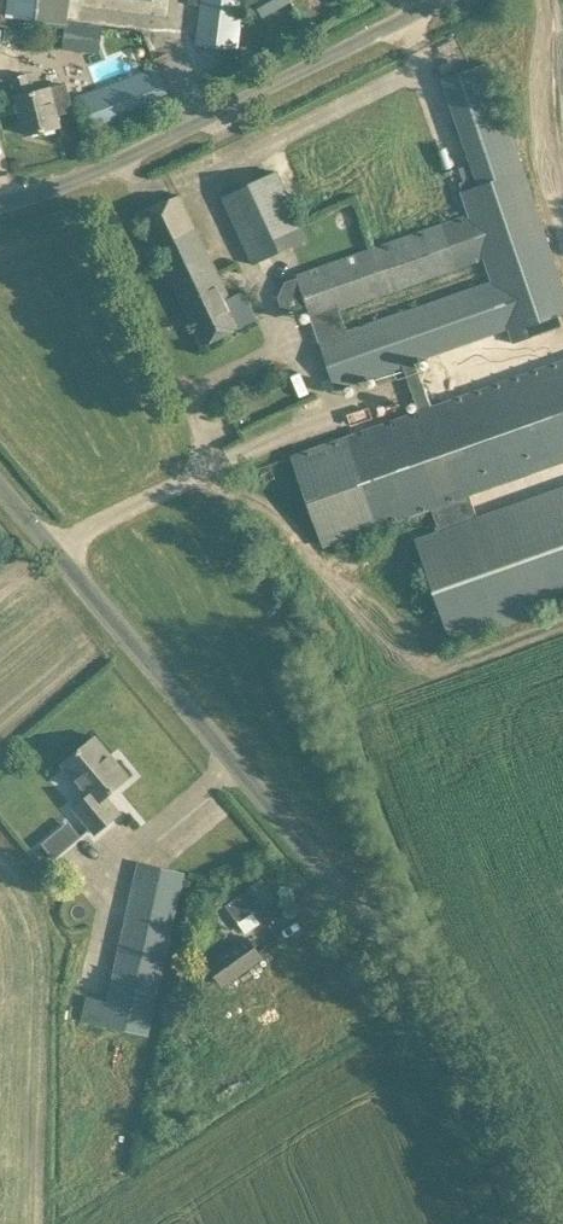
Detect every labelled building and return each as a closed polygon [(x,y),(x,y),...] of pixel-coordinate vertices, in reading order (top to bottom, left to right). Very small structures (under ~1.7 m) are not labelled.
[(7,15),(23,17),(67,22),(70,0),(9,0),(7,14),(7,15)] [(245,0),(203,0),(197,43),(238,49),(245,0)] [(291,0),(254,0),(263,16),(291,0)] [(83,38),(84,24),(68,22),(65,46),(100,50),(102,40),(83,38)] [(84,24),(83,38),(102,40),(103,30),(103,27),(84,24)] [(7,26),(5,40),(14,41),(20,36),(21,28),(20,27),(7,26)] [(460,191),(469,215),(461,217),(376,247),(297,275),(297,277),(307,304),(312,319),(320,341),(337,388),(402,365),(418,360),(508,328),(513,343),(562,325),(558,310),(562,309),(562,282),(555,259),(549,241),(547,236),(532,192),(524,170),(487,62),(444,78),(473,162),(459,167),(464,180),(460,182),(463,190),(460,191)] [(158,67),(75,100),(80,112),(88,135),(172,103),(158,67)] [(73,110),(66,83),(31,92),(27,73),(13,76),(17,95),(27,134),(60,125),(57,114),(73,110)] [(254,264),(309,238),(277,170),(222,197),(254,264)] [(230,297),(178,195),(140,211),(203,346),(244,326),(243,326),(257,319),(242,291),(230,297)] [(295,454),(327,545),(432,508),(440,530),(415,539),(452,643),(562,603),(562,487),(478,517),(470,495),(562,462),(562,359),(433,405),(418,410),(400,417),(295,454)] [(96,833),(102,828),(121,812),(107,796),(130,776),(96,735),(63,763),(89,795),(74,807),(96,833)] [(69,818),(32,846),(47,866),(84,837),(69,818)] [(148,1035),(180,895),(186,872),(139,861),(134,885),(107,1002),(85,998),(81,1020),(102,1024),(148,1035)] [(284,911),(262,879),(226,905),(238,922),(254,911),(264,925),(284,911)] [(224,985),(264,956),(248,934),(207,964),(224,985)]
